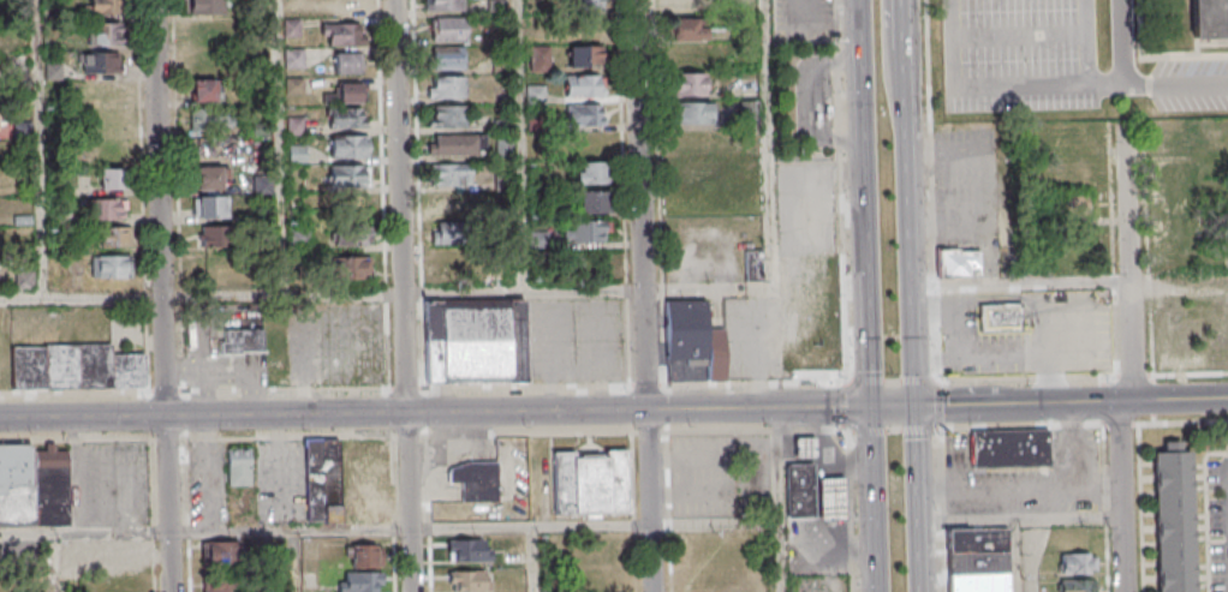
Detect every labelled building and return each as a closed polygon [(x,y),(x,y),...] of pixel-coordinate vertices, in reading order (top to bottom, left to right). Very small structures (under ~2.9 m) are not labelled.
[(88,15),(122,15),(122,0),(88,0),(88,15)] [(189,14),(221,14),(221,0),(189,0),(189,14)] [(360,0),(335,0),(335,15),(360,15),(360,0)] [(425,10),(463,10),(463,0),(425,0),(425,10)] [(575,11),(603,11),(603,0),(575,0),(575,11)] [(665,13),(695,13),(695,0),(665,0),(665,13)] [(1227,37),(1227,0),(1192,0),(1193,38),(1227,37)] [(466,16),(430,16),(430,40),(466,40),(466,16)] [(672,41),(706,41),(706,19),(672,19),(672,41)] [(90,45),(124,45),(124,22),(90,22),(90,45)] [(322,23),(322,45),(364,45),(364,23),(322,23)] [(601,45),(569,45),(569,67),(601,67),(601,45)] [(432,46),(432,69),(463,69),(463,46),(432,46)] [(333,73),(357,73),(357,53),(333,53),(333,73)] [(120,72),(120,54),(94,54),(94,72),(120,72)] [(706,73),(674,73),(674,95),(706,95),(706,73)] [(601,75),(565,75),(565,96),(601,96),(601,75)] [(466,98),(466,76),(428,76),(428,98),(466,98)] [(217,79),(192,79),(192,101),(217,101),(217,79)] [(362,103),(362,82),(338,82),(338,93),(326,93),(326,103),(362,103)] [(711,102),(677,102),(677,124),(711,124),(711,102)] [(568,104),(568,127),(603,127),(603,104),(568,104)] [(466,105),(428,105),(428,127),(466,127),(466,105)] [(329,128),(363,128),(363,108),(329,108),(329,128)] [(190,109),(190,130),(232,130),(232,109),(190,109)] [(428,155),(485,155),(485,135),(428,135),(428,155)] [(368,136),(330,136),(330,157),(368,157),(368,136)] [(510,136),(496,136),(496,159),(510,159),(510,136)] [(289,162),(306,162),(306,146),(289,146),(289,162)] [(606,184),(606,161),(574,161),(574,184),(606,184)] [(473,163),(431,163),(431,185),(473,185),(473,163)] [(329,165),(329,187),(368,187),(368,165),(329,165)] [(228,189),(228,166),(193,166),(193,189),(228,189)] [(100,189),(123,189),(123,169),(100,169),(100,189)] [(606,213),(606,190),(578,190),(578,213),(606,213)] [(472,192),(439,192),(439,214),(472,214),(472,192)] [(193,195),(193,217),(228,217),(228,195),(193,195)] [(123,220),(123,199),(85,199),(85,220),(123,220)] [(606,243),(606,220),(567,220),(567,243),(606,243)] [(332,222),(332,244),(371,244),(371,222),(332,222)] [(467,244),(467,225),(442,225),(442,244),(467,244)] [(226,247),(226,226),(201,226),(201,247),(226,247)] [(99,247),(127,247),(127,228),(99,228),(99,247)] [(981,277),(981,250),(937,250),(937,277),(981,277)] [(92,279),(130,279),(130,256),(92,256),(92,279)] [(335,258),(335,280),(371,280),(371,258),(335,258)] [(526,383),(526,299),(424,299),(425,384),(526,383)] [(724,331),(708,331),(707,300),(664,300),(665,363),(708,363),(708,380),(724,379),(724,331)] [(1022,303),(982,303),(981,331),(1021,331),(1022,303)] [(264,353),(264,329),(221,329),(221,353),(264,353)] [(112,343),(12,345),(12,390),(146,387),(146,353),(112,353),(112,343)] [(971,430),(971,468),(1050,467),(1049,429),(971,430)] [(305,522),(391,521),(390,439),(304,440),(305,522)] [(819,461),(819,441),(798,441),(799,461),(819,461)] [(1192,451),(1182,451),(1182,441),(1164,441),(1165,451),(1155,452),(1158,591),(1195,591),(1192,451)] [(70,526),(68,445),(32,445),(32,444),(0,444),(0,528),(70,526)] [(228,485),(251,485),(251,448),(228,448),(228,485)] [(554,514),(628,514),(628,450),(555,450),(554,514)] [(498,501),(498,463),(448,463),(448,483),(461,483),(461,501),(498,501)] [(818,466),(789,467),(791,521),(819,521),(818,466)] [(850,524),(848,480),(822,482),(823,525),(850,524)] [(1009,528),(948,529),(948,556),(962,555),(962,567),(959,567),(959,591),(1009,591),(1009,528)] [(492,539),(448,539),(448,562),(492,562),(492,539)] [(136,541),(100,541),(100,564),(136,564),(136,541)] [(239,565),(239,541),(202,541),(202,565),(239,565)] [(378,544),(346,544),(346,566),(378,566),(378,544)] [(1060,573),(1097,573),(1097,553),(1060,553),(1060,573)] [(492,570),(449,570),(449,591),(492,591),(492,570)] [(345,591),(382,591),(382,571),(345,571),(345,591)] [(245,576),(204,576),(204,591),(245,591),(245,576)] [(1097,578),(1059,578),(1059,591),(1097,591),(1097,578)]
